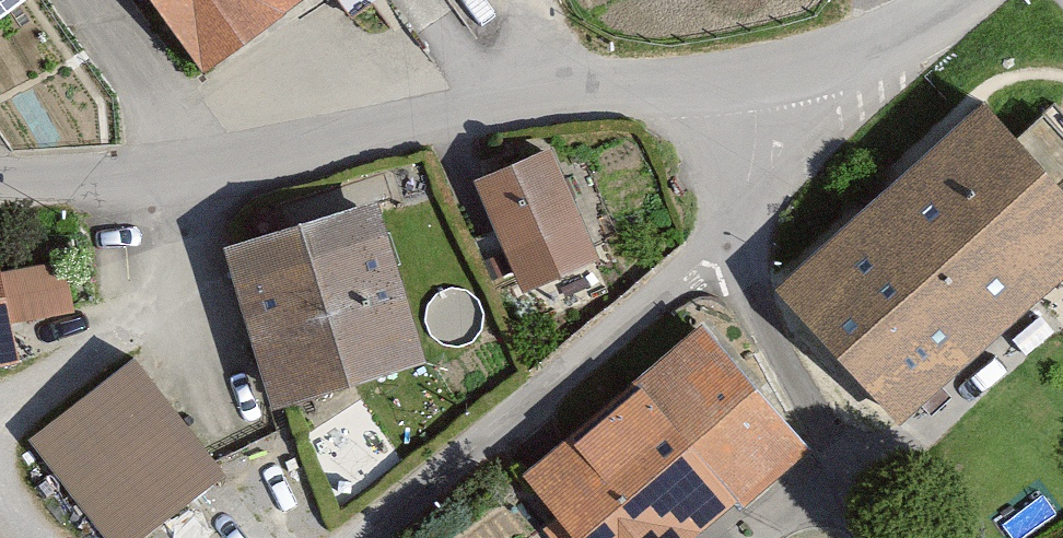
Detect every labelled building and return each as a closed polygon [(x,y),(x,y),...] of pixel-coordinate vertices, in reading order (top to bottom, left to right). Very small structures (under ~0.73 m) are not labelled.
[(196,55),(270,0),(155,0),(196,55)] [(880,187),(999,319),(1062,262),(1062,174),(988,91),(880,187)] [(550,137),(470,169),(515,282),(595,250),(550,137)] [(375,191),(220,235),(266,398),(422,354),(375,191)] [(962,348),(838,210),(767,273),(890,411),(962,348)] [(0,240),(0,355),(12,353),(4,312),(79,298),(65,227),(0,240)] [(692,308),(512,457),(579,537),(684,537),(802,442),(692,308)] [(25,429),(109,537),(123,537),(224,461),(135,345),(25,429)]
